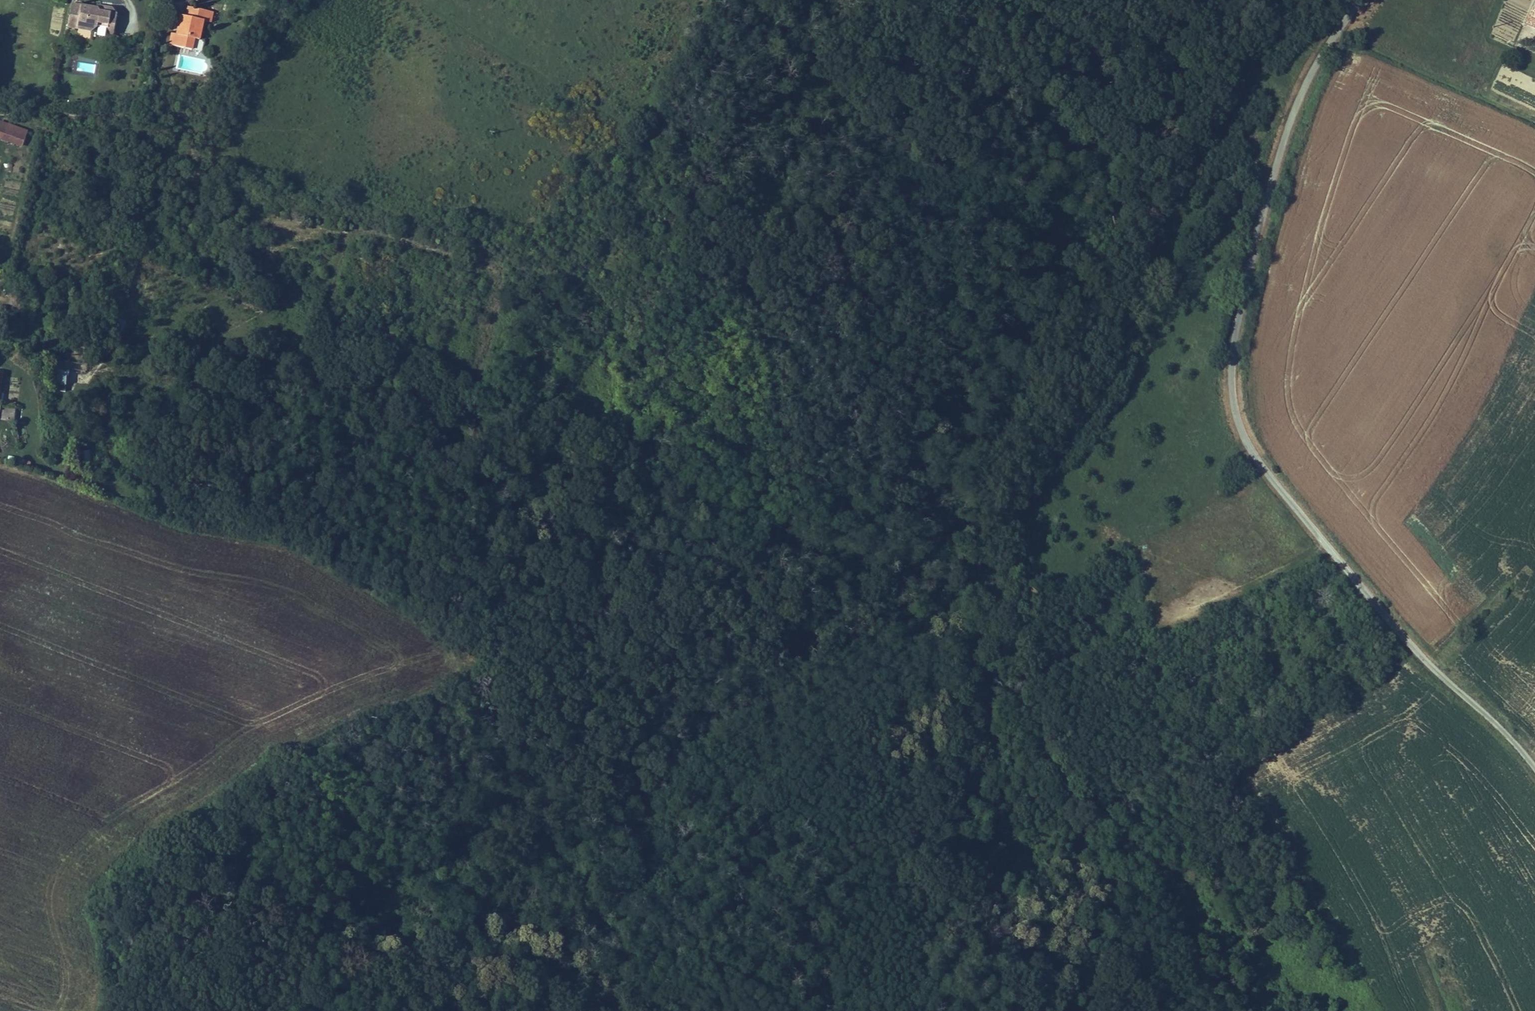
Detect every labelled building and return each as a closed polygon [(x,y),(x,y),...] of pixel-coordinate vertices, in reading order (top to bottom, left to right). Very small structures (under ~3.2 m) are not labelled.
[(91,8),(72,4),(68,27),(78,29),(79,23),(88,25),(87,30),(92,31),(98,27),(98,24),(109,26),(108,29),(112,35),(114,36),(116,23),(110,22),(111,15),(100,13),(98,9),(96,9),(91,8)] [(1526,24),(1534,28),(1534,4),(1526,24)] [(110,22),(116,23),(118,16),(112,10),(97,7),(96,9),(98,9),(100,13),(111,15),(110,22)] [(211,12),(189,7),(187,17),(182,16),(178,35),(173,34),(171,45),(193,50),(195,39),(200,40),(204,21),(209,22),(211,12)] [(23,147),(29,130),(0,119),(0,139),(23,147)] [(68,361),(59,360),(56,390),(66,391),(68,361)] [(12,421),(14,408),(0,406),(0,420),(12,421)]
